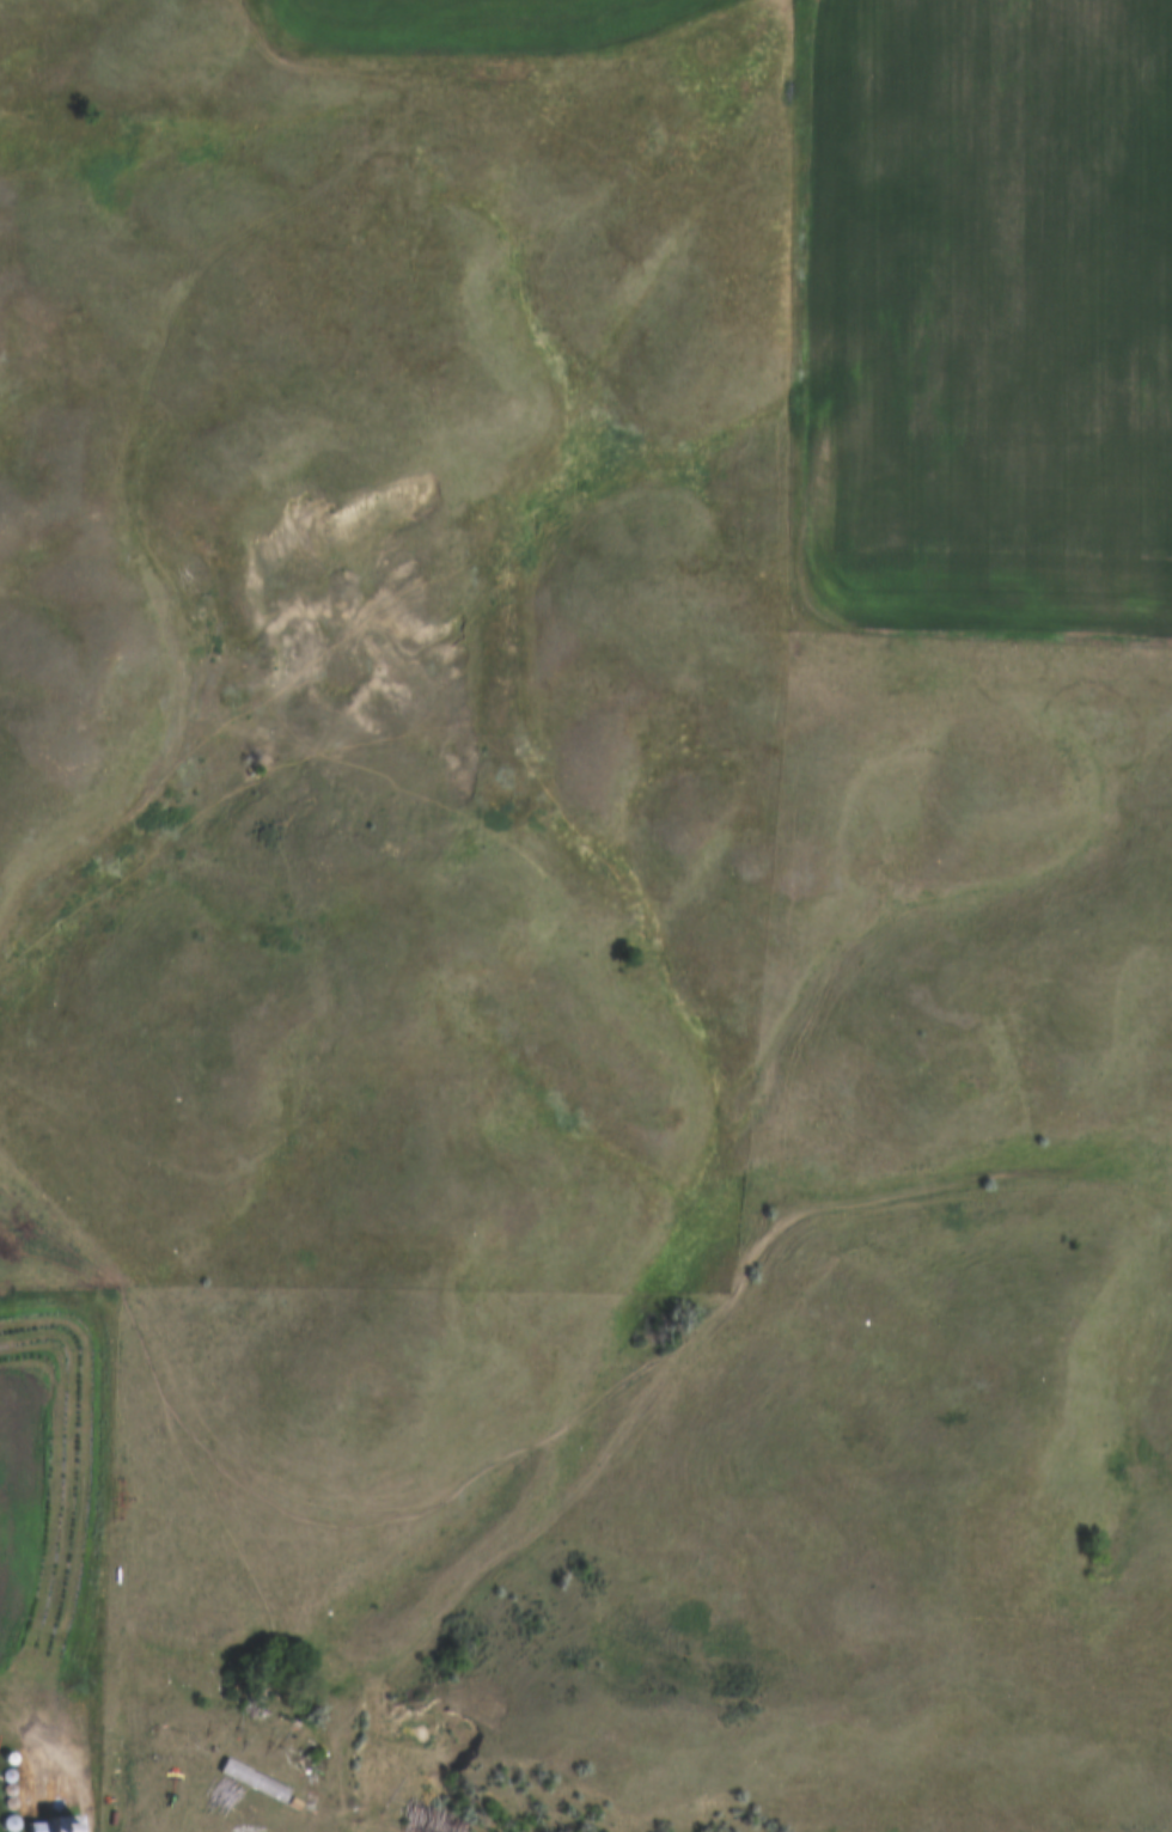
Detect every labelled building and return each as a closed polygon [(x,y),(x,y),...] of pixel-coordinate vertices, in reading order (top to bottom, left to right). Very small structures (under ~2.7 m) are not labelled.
[(70,1816),(35,1817),(35,1811),(20,1811),(20,1831),(70,1831),(70,1816)] [(412,1831),(469,1831),(405,1812),(400,1828),(412,1831)]
